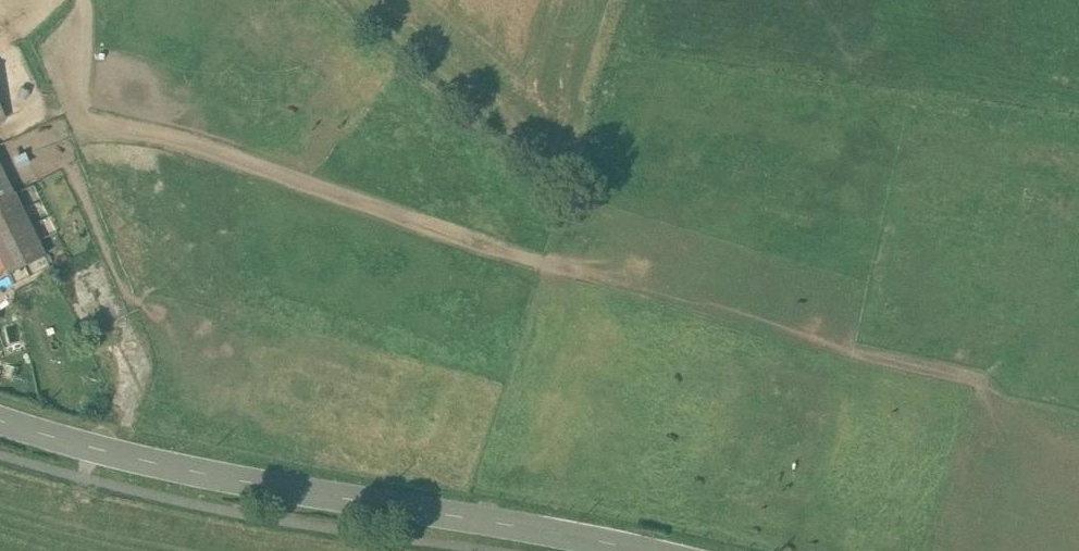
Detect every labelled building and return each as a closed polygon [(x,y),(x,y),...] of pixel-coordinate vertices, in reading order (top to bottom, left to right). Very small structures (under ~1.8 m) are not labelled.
[(0,166),(0,260),(4,268),(7,274),(44,256),(0,166)]
